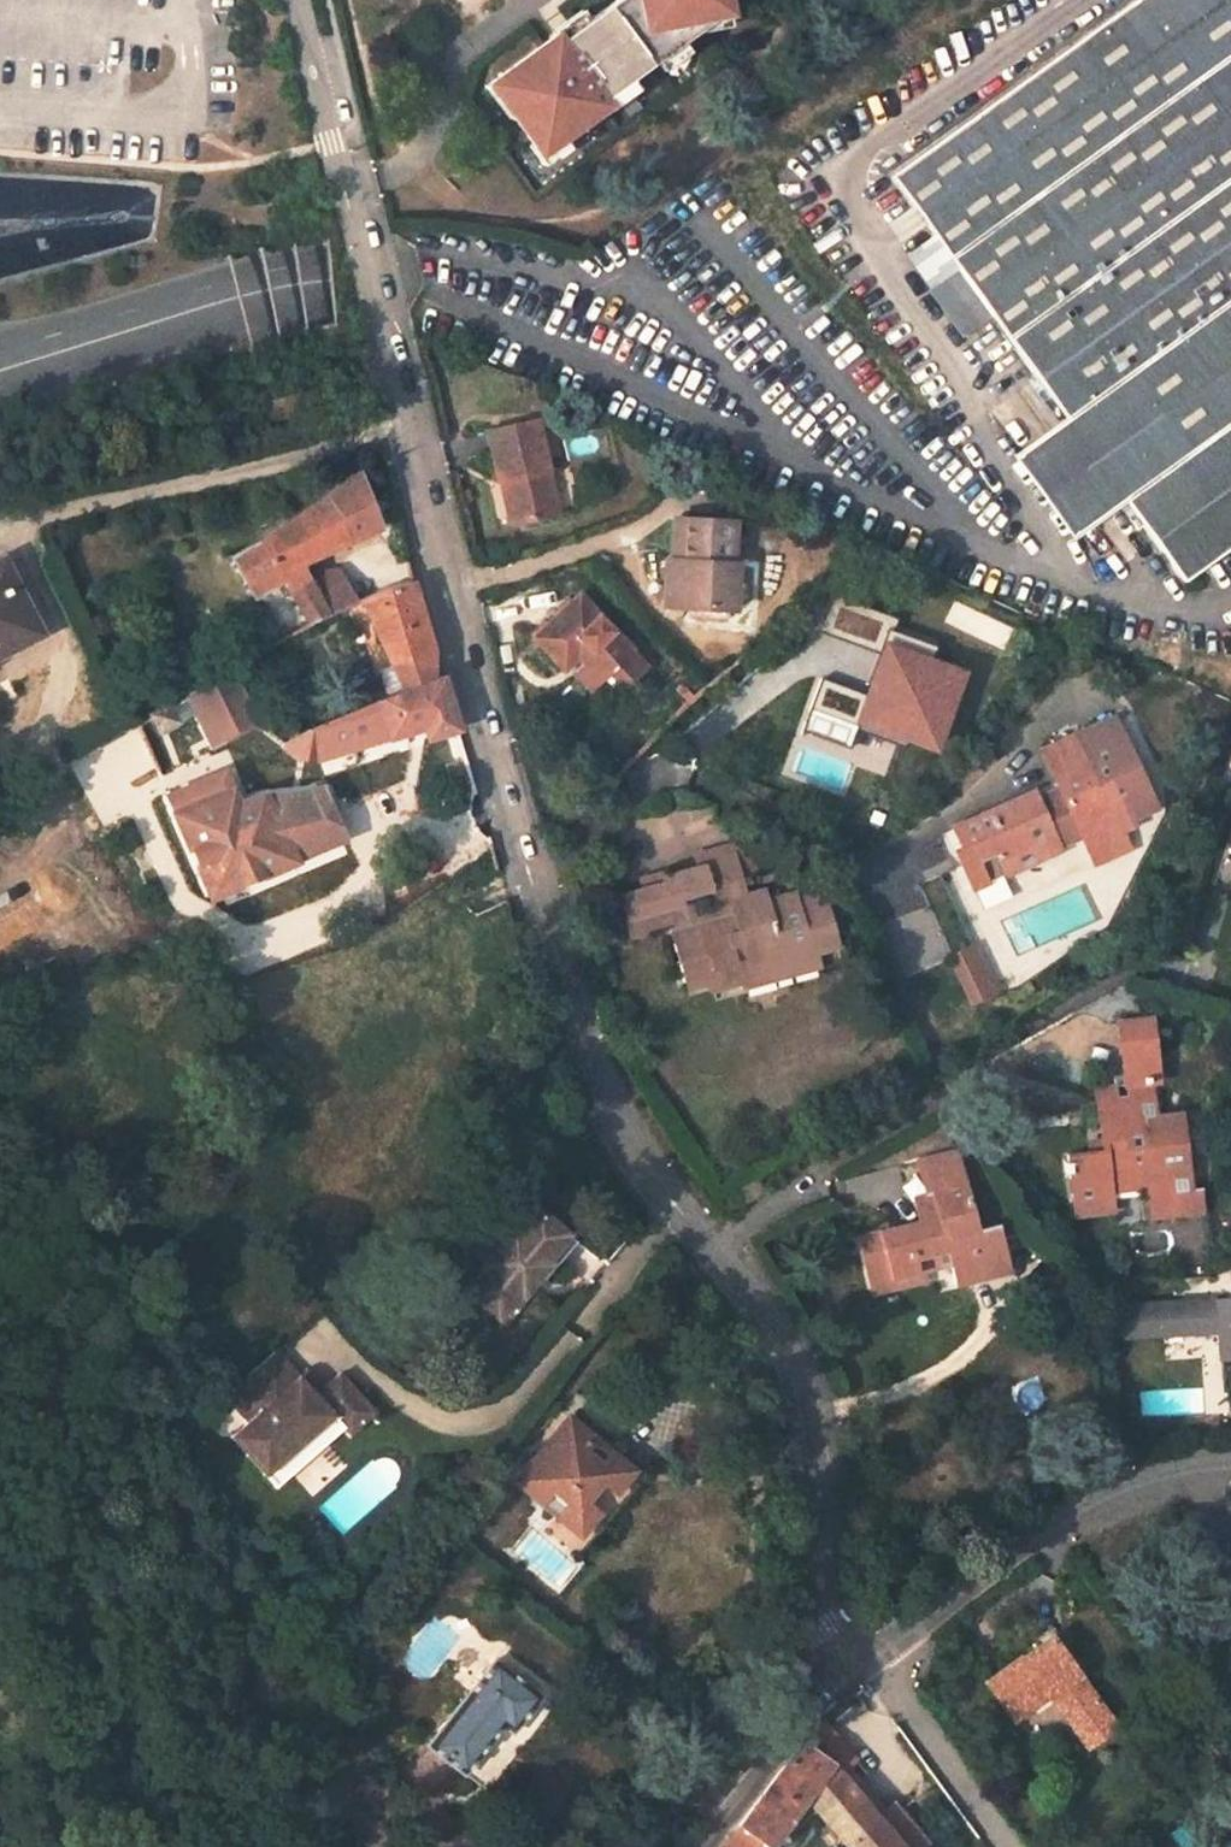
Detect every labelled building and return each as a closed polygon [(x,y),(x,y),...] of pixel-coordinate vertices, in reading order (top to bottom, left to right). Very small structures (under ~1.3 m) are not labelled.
[(563,41),(559,35),(499,79),(522,110),(515,116),(537,144),(544,139),(551,149),(611,105),(607,99),(705,27),(703,18),(730,12),(728,0),(618,0),(563,41)] [(892,172),(1065,413),(1126,499),(1184,579),(1230,545),(1230,0),(1131,0),(892,172)] [(1126,499),(1065,413),(1012,452),(1073,536),(1126,499)] [(538,417),(487,427),(498,479),(502,478),(507,476),(517,520),(558,511),(538,417)] [(253,596),(280,579),(306,623),(327,614),(307,575),(299,560),(378,525),(358,470),(231,556),(253,596)] [(511,521),(517,520),(507,476),(502,478),(511,521)] [(735,517),(682,516),(679,558),(690,559),(688,605),(735,606),(737,560),(734,560),(735,517)] [(378,531),(380,578),(401,577),(400,530),(378,531)] [(40,633),(3,558),(0,560),(0,654),(40,633)] [(667,558),(665,604),(688,605),(690,559),(679,558),(667,558)] [(352,604),(331,569),(307,575),(327,614),(352,604)] [(431,649),(410,580),(362,599),(403,686),(431,675),(431,649)] [(579,592),(536,634),(565,664),(578,652),(588,663),(602,676),(633,648),(579,592)] [(875,611),(847,601),(836,630),(864,641),(872,620),(875,611)] [(864,641),(883,647),(891,627),(872,620),(864,641)] [(912,635),(891,627),(883,647),(858,720),(886,730),(893,711),(908,716),(905,723),(936,732),(951,694),(941,689),(949,664),(930,658),(927,667),(904,658),(912,635)] [(579,671),(593,686),(602,676),(588,663),(579,671)] [(202,718),(212,739),(255,718),(233,670),(193,690),(205,716),(202,718)] [(422,726),(426,736),(455,726),(440,677),(431,675),(403,686),(308,726),(295,733),(279,741),(293,754),(311,759),(422,726)] [(159,730),(176,721),(166,703),(149,712),(151,717),(159,730)] [(295,733),(288,719),(267,729),(279,741),(295,733)] [(1005,860),(1035,846),(1040,856),(1061,846),(1058,839),(1080,828),(1083,837),(1094,860),(1129,845),(1121,826),(1135,819),(1123,794),(1106,801),(1075,735),(1044,750),(1062,791),(1041,800),(1036,790),(954,825),(964,844),(957,847),(974,885),(1009,870),(1005,860)] [(166,796),(209,896),(261,874),(246,838),(274,825),(262,794),(236,801),(224,772),(166,796)] [(261,874),(334,840),(313,790),(262,794),(274,825),(246,838),(261,874)] [(1061,846),(1083,837),(1080,828),(1058,839),(1061,846)] [(641,887),(620,892),(632,932),(672,922),(686,918),(680,894),(726,882),(741,878),(733,843),(696,853),(699,866),(664,875),(665,881),(641,887)] [(1009,870),(1040,856),(1035,846),(1005,860),(1009,870)] [(663,870),(638,876),(641,887),(665,881),(664,875),(663,870)] [(730,897),(746,893),(741,878),(726,882),(730,897)] [(689,928),(674,931),(686,972),(734,960),(739,977),(741,985),(820,964),(816,950),(838,944),(822,888),(796,895),(794,891),(768,899),(765,887),(746,893),(730,897),(735,916),(689,928)] [(672,922),(674,931),(689,928),(686,918),(672,922)] [(944,954),(964,1004),(994,991),(974,941),(944,954)] [(686,972),(689,984),(710,977),(712,984),(739,977),(734,960),(686,972)] [(1152,1016),(1118,1020),(1124,1080),(1125,1084),(1153,1080),(1160,1079),(1152,1016)] [(1124,1080),(1096,1085),(1098,1104),(1139,1099),(1142,1115),(1157,1114),(1153,1080),(1125,1084),(1124,1080)] [(1139,1099),(1098,1104),(1102,1138),(1104,1149),(1090,1151),(1069,1153),(1075,1205),(1112,1200),(1111,1188),(1148,1184),(1151,1214),(1201,1208),(1198,1186),(1174,1189),(1172,1175),(1190,1172),(1182,1111),(1157,1114),(1142,1115),(1139,1099)] [(1102,1138),(1088,1140),(1090,1151),(1104,1149),(1102,1138)] [(920,1219),(863,1233),(876,1279),(918,1268),(914,1255),(948,1246),(957,1279),(1007,1266),(996,1223),(977,1228),(956,1148),(918,1157),(927,1193),(932,1192),(937,1214),(920,1219)] [(927,1193),(915,1196),(920,1219),(937,1214),(932,1192),(927,1193)] [(1076,1214),(1113,1209),(1112,1200),(1075,1205),(1076,1214)] [(548,1261),(569,1236),(540,1211),(519,1238),(513,1234),(486,1269),(489,1272),(469,1298),(499,1321),(518,1297),(523,1300),(552,1267),(548,1261)] [(1198,1243),(1198,1218),(1181,1217),(1181,1243),(1198,1243)] [(918,1268),(952,1261),(948,1246),(914,1255),(918,1268)] [(876,1279),(879,1289),(921,1279),(918,1268),(876,1279)] [(1206,1334),(1207,1357),(1226,1356),(1227,1374),(1230,1374),(1230,1295),(1116,1299),(1118,1337),(1206,1334)] [(251,1419),(285,1458),(337,1416),(347,1428),(353,1436),(379,1414),(345,1374),(320,1395),(281,1349),(229,1394),(251,1419)] [(337,1416),(285,1458),(267,1473),(279,1486),(347,1428),(337,1416)] [(233,1433),(267,1473),(285,1458),(251,1419),(233,1433)] [(579,1556),(646,1474),(610,1445),(606,1451),(569,1421),(539,1458),(532,1454),(515,1475),(545,1499),(541,1504),(554,1515),(544,1528),(579,1556)] [(1078,1752),(1109,1731),(1045,1640),(981,1683),(1008,1722),(1026,1711),(1019,1700),(1036,1688),(1078,1752)] [(511,1731),(539,1694),(496,1660),(428,1745),(461,1771),(500,1722),(511,1731)] [(831,1768),(847,1753),(823,1727),(804,1744),(831,1768)] [(738,1826),(764,1846),(767,1846),(787,1819),(794,1825),(809,1806),(821,1820),(848,1787),(831,1768),(804,1744),(801,1741),(738,1826)] [(872,1817),(848,1787),(821,1820),(842,1844),(872,1817)] [(920,1841),(889,1803),(872,1817),(842,1844),(844,1846),(913,1846),(920,1841)] [(738,1826),(725,1844),(727,1846),(764,1846),(738,1826)] [(1230,1838),(1219,1846),(1230,1846),(1230,1838)]
